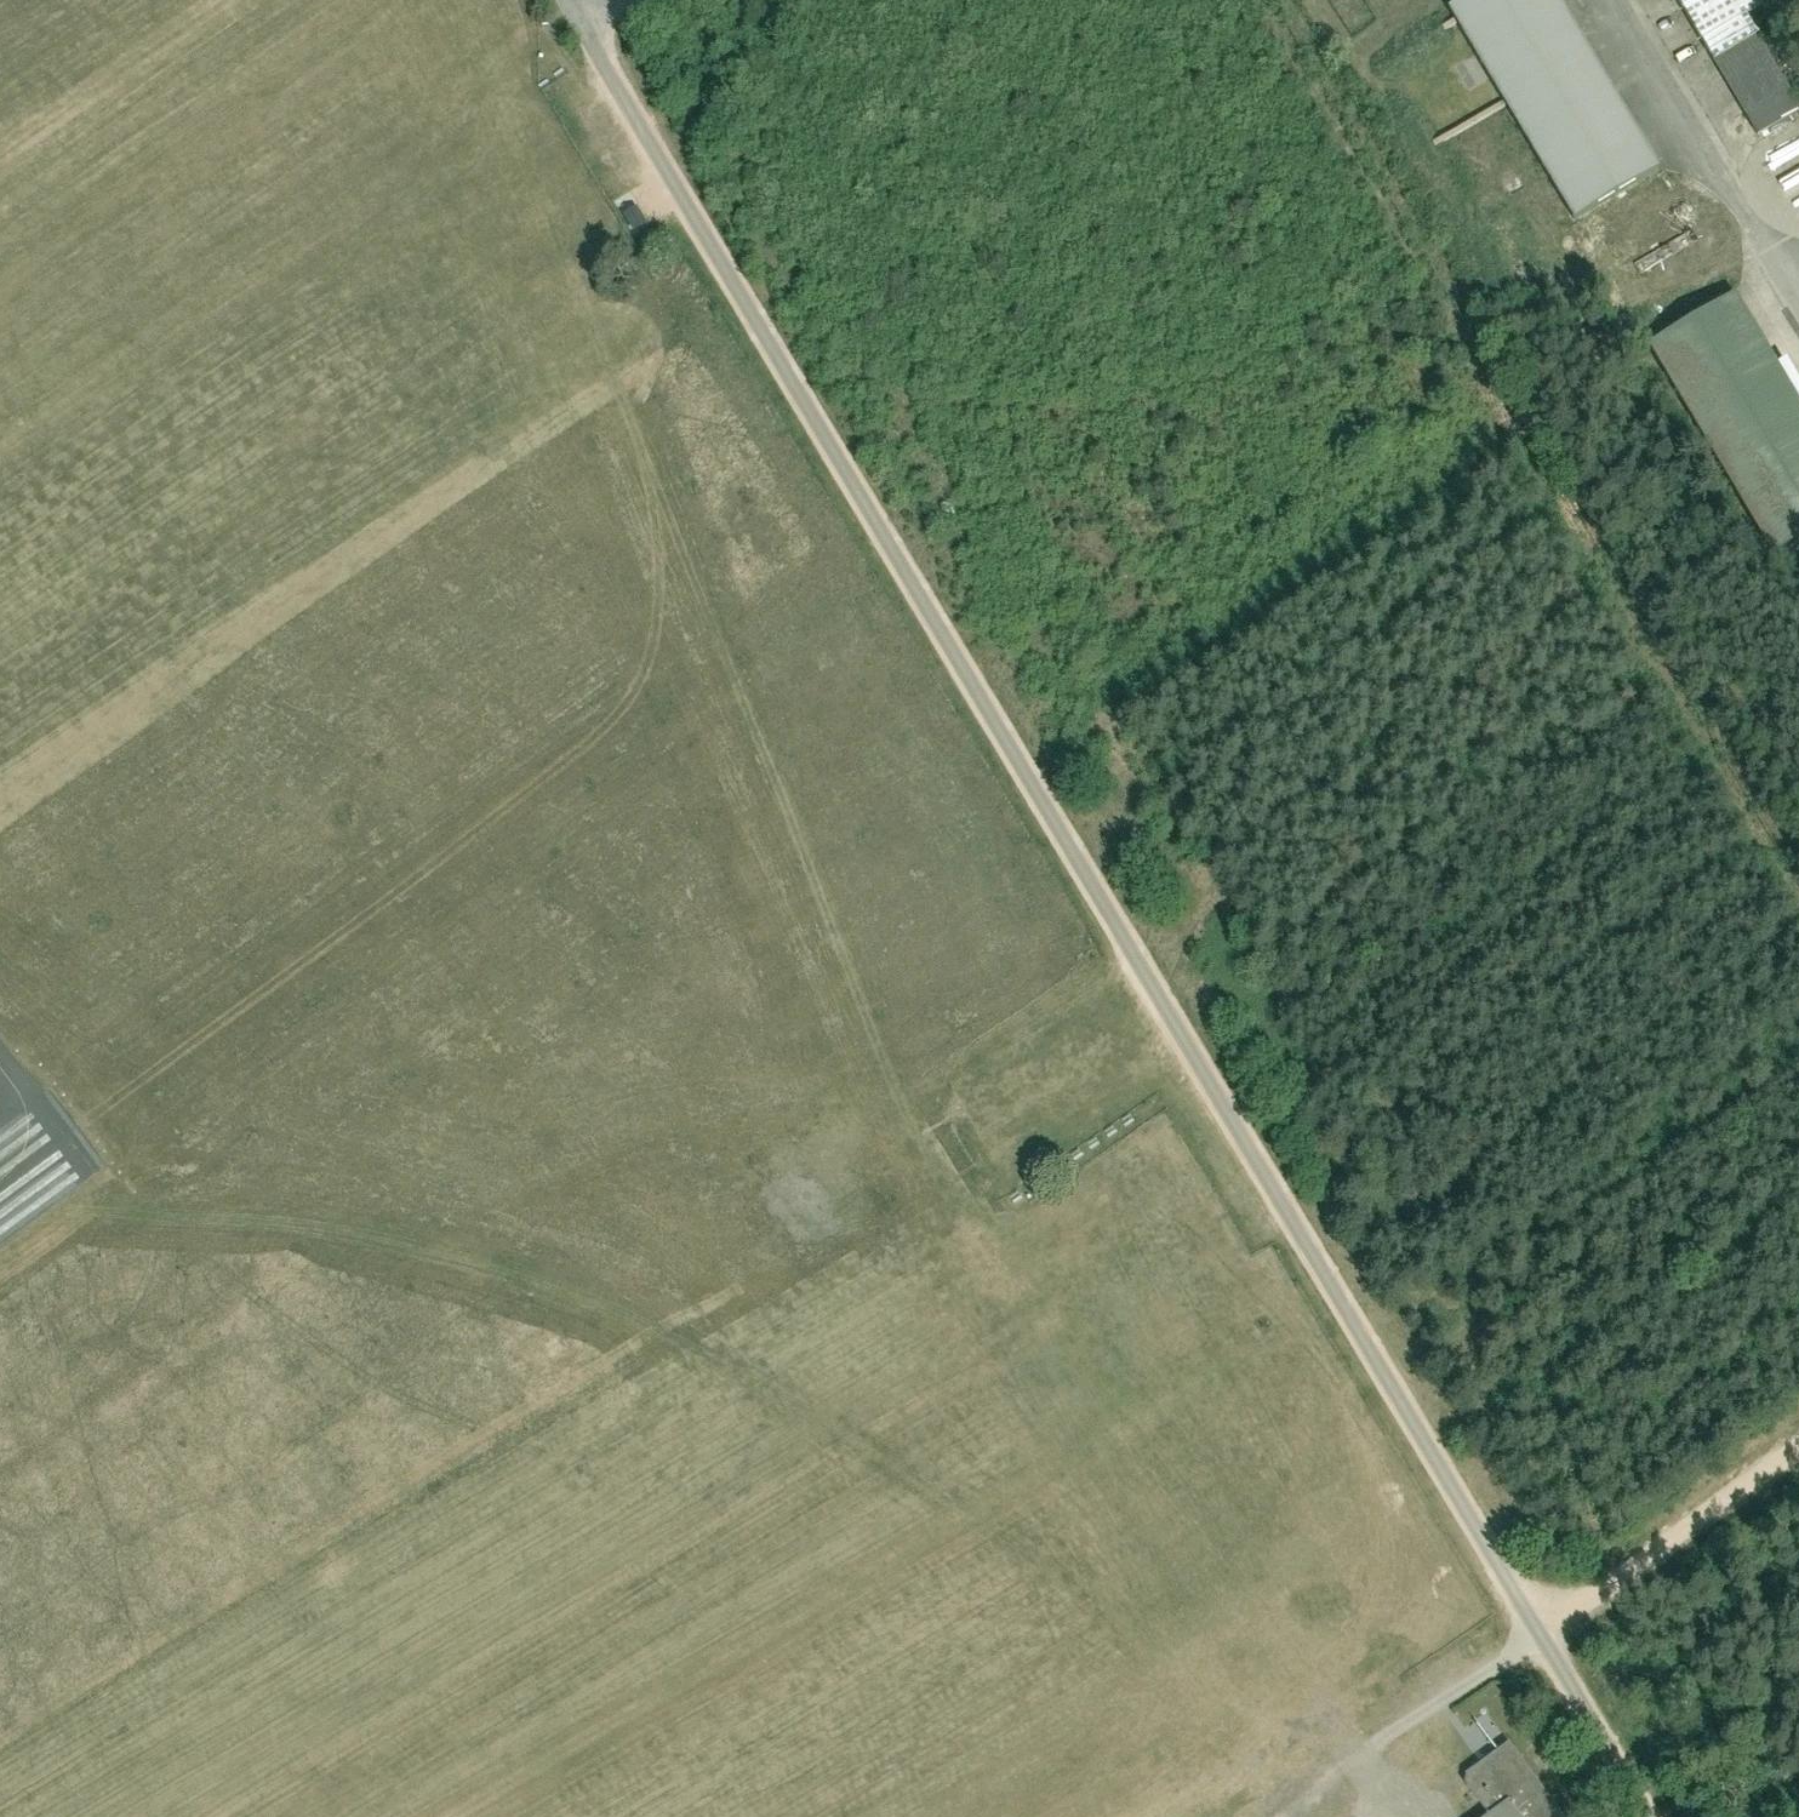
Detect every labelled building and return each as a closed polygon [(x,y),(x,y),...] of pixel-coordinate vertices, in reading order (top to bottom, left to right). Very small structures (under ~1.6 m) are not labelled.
[(1576,0),(1463,0),(1600,220),(1681,169),(1576,0)] [(1758,134),(1798,114),(1798,93),(1759,14),(1771,8),(1767,0),(1691,0),(1758,134)] [(1773,335),(1677,393),(1762,534),(1798,512),(1798,378),(1773,335)] [(1488,1711),(1456,1730),(1481,1762),(1509,1799),(1484,1816),(1565,1816),(1488,1711)]
